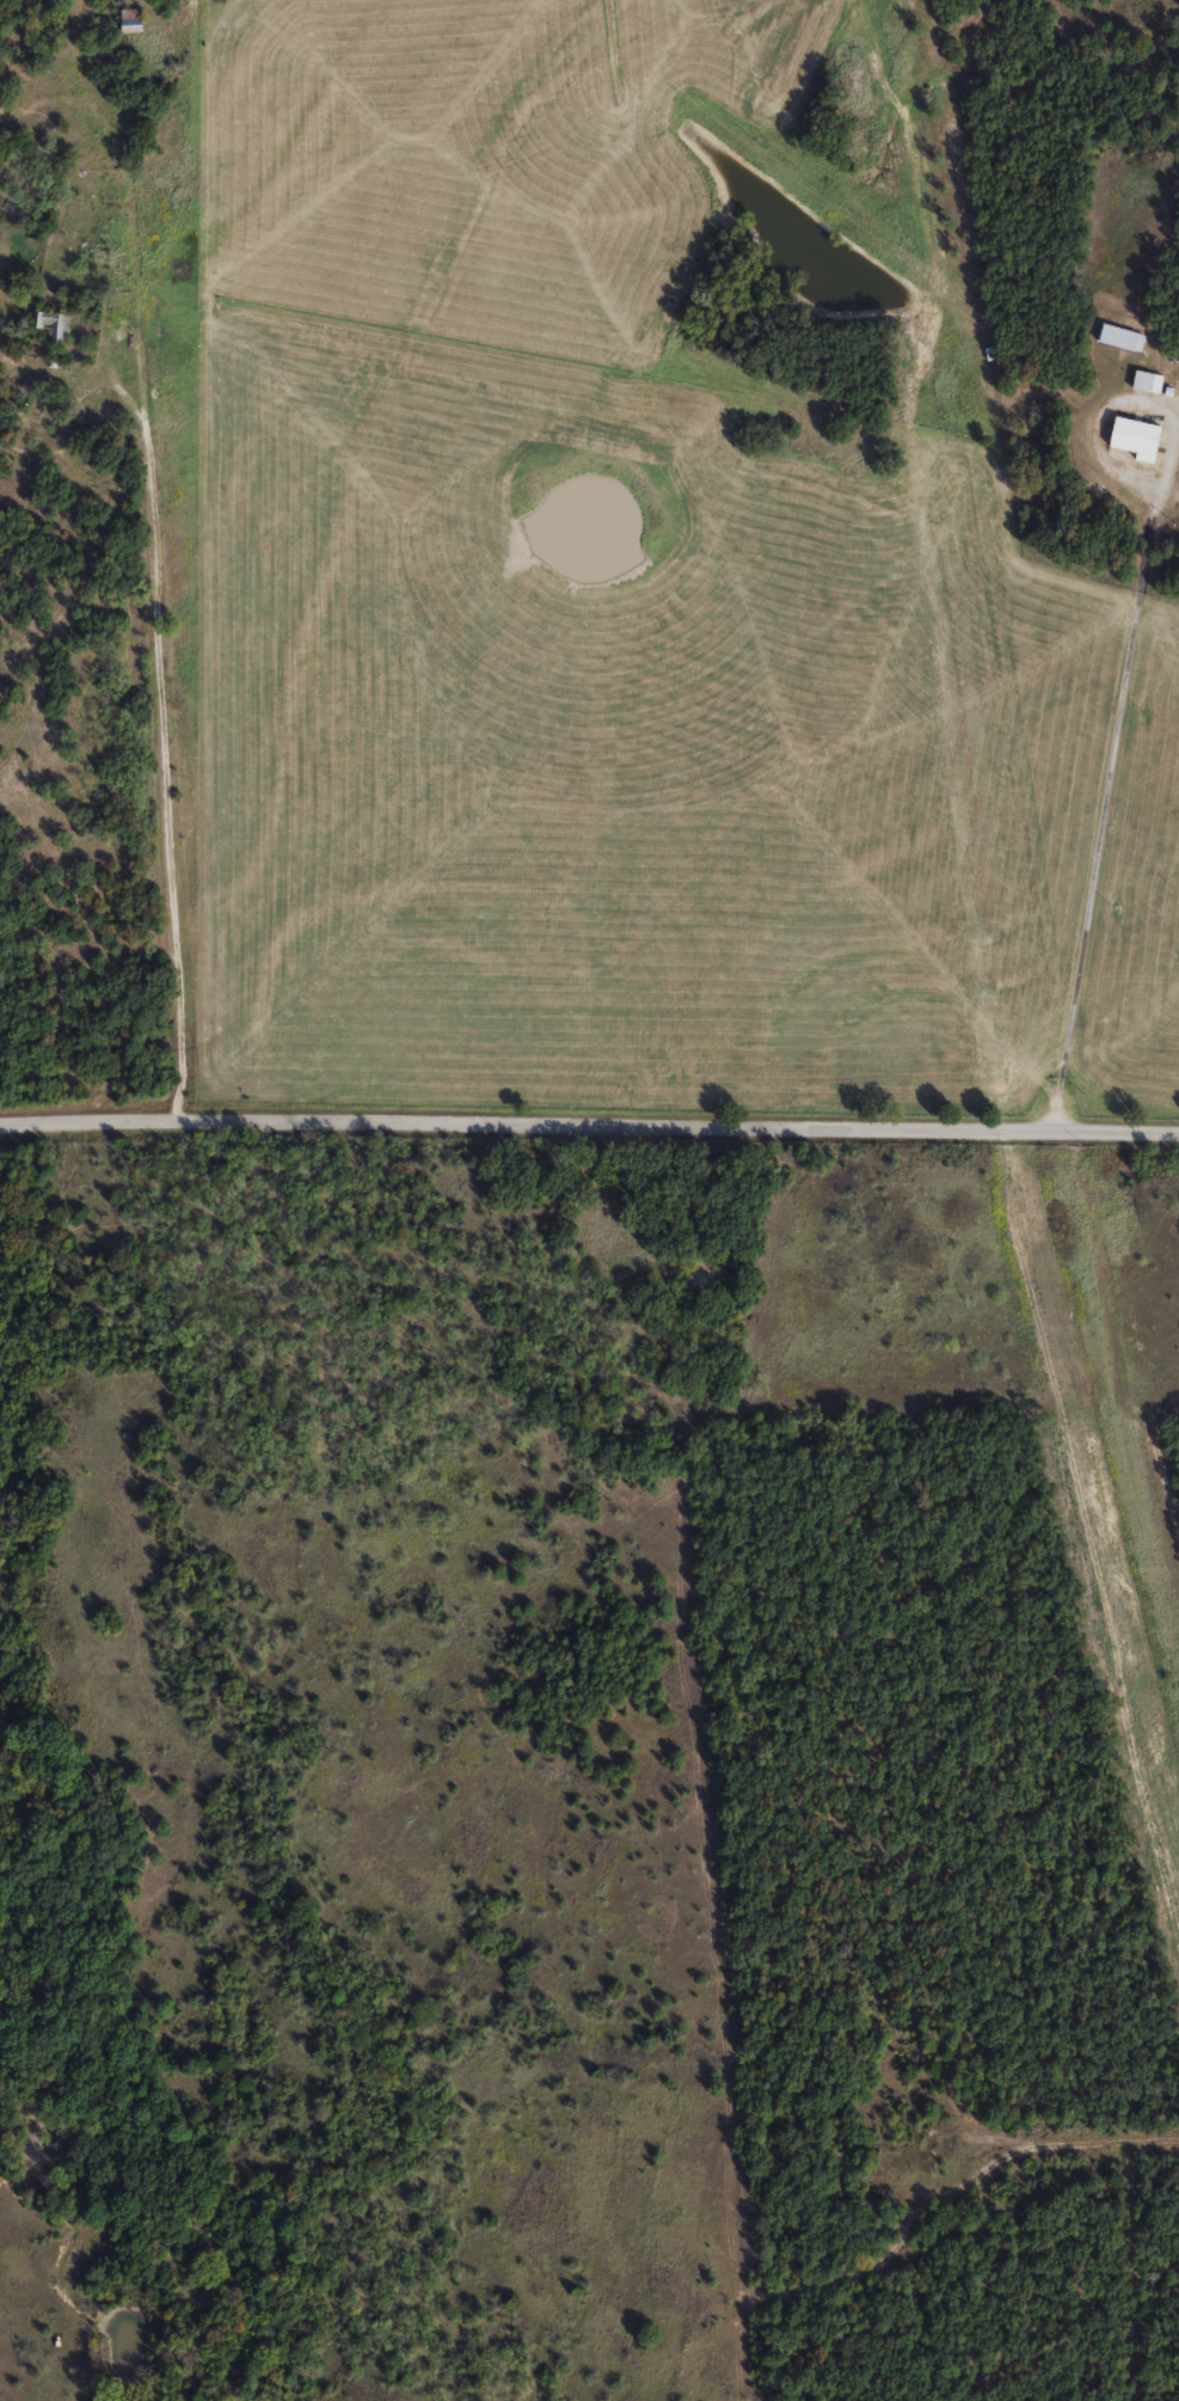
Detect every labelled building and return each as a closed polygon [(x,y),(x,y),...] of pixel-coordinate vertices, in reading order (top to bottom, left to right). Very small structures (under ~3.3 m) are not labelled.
[(119,12),(141,12),(141,32),(119,32),(119,12)] [(68,312),(68,343),(47,343),(47,329),(29,329),(29,312),(68,312)] [(1146,337),(1138,356),(1095,339),(1103,320),(1146,337)] [(1162,375),(1159,394),(1131,388),(1135,370),(1162,375)] [(1135,453),(1106,448),(1113,417),(1160,427),(1152,464),(1132,460),(1135,453)]
